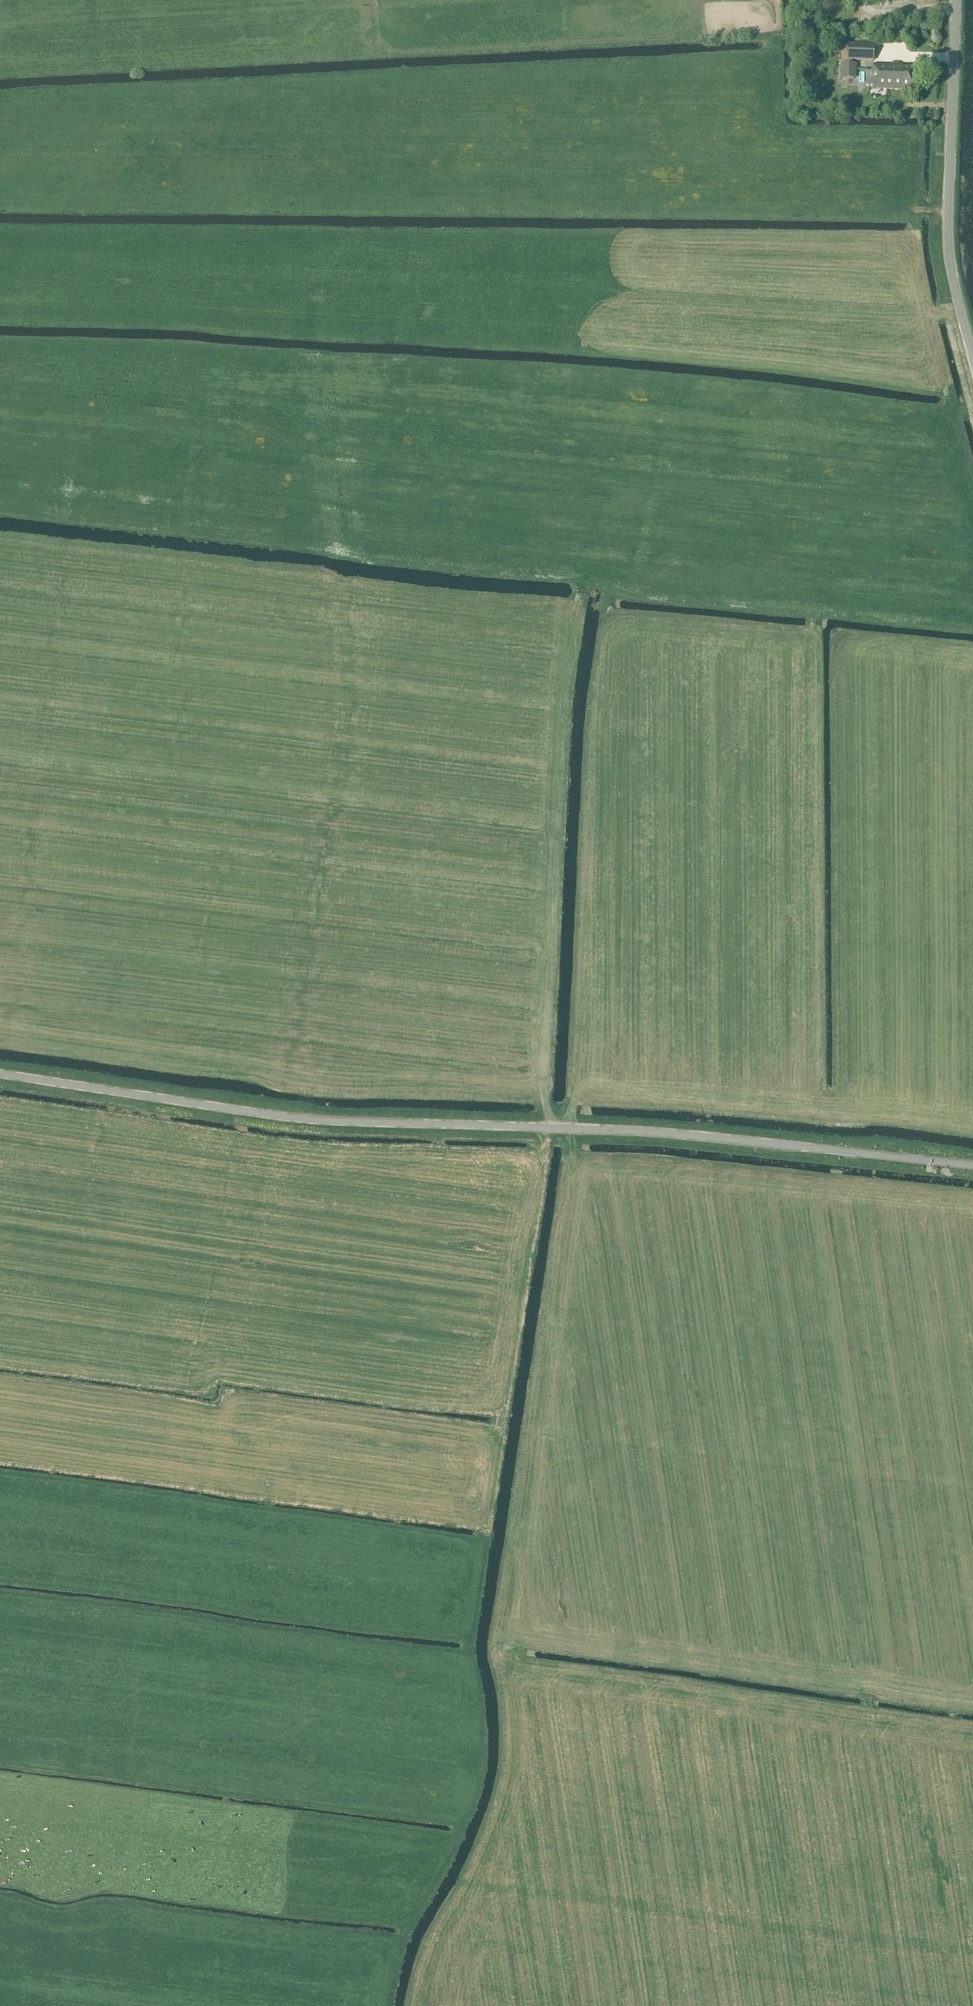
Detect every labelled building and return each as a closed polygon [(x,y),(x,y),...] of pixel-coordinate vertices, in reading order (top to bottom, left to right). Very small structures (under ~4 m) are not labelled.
[(873,61),(874,46),(848,45),(847,60),(873,61)] [(853,79),(854,65),(841,65),(841,79),(853,79)] [(913,87),(914,70),(903,69),(903,66),(873,65),(873,82),(875,82),(874,89),(902,90),(902,86),(913,87)]
